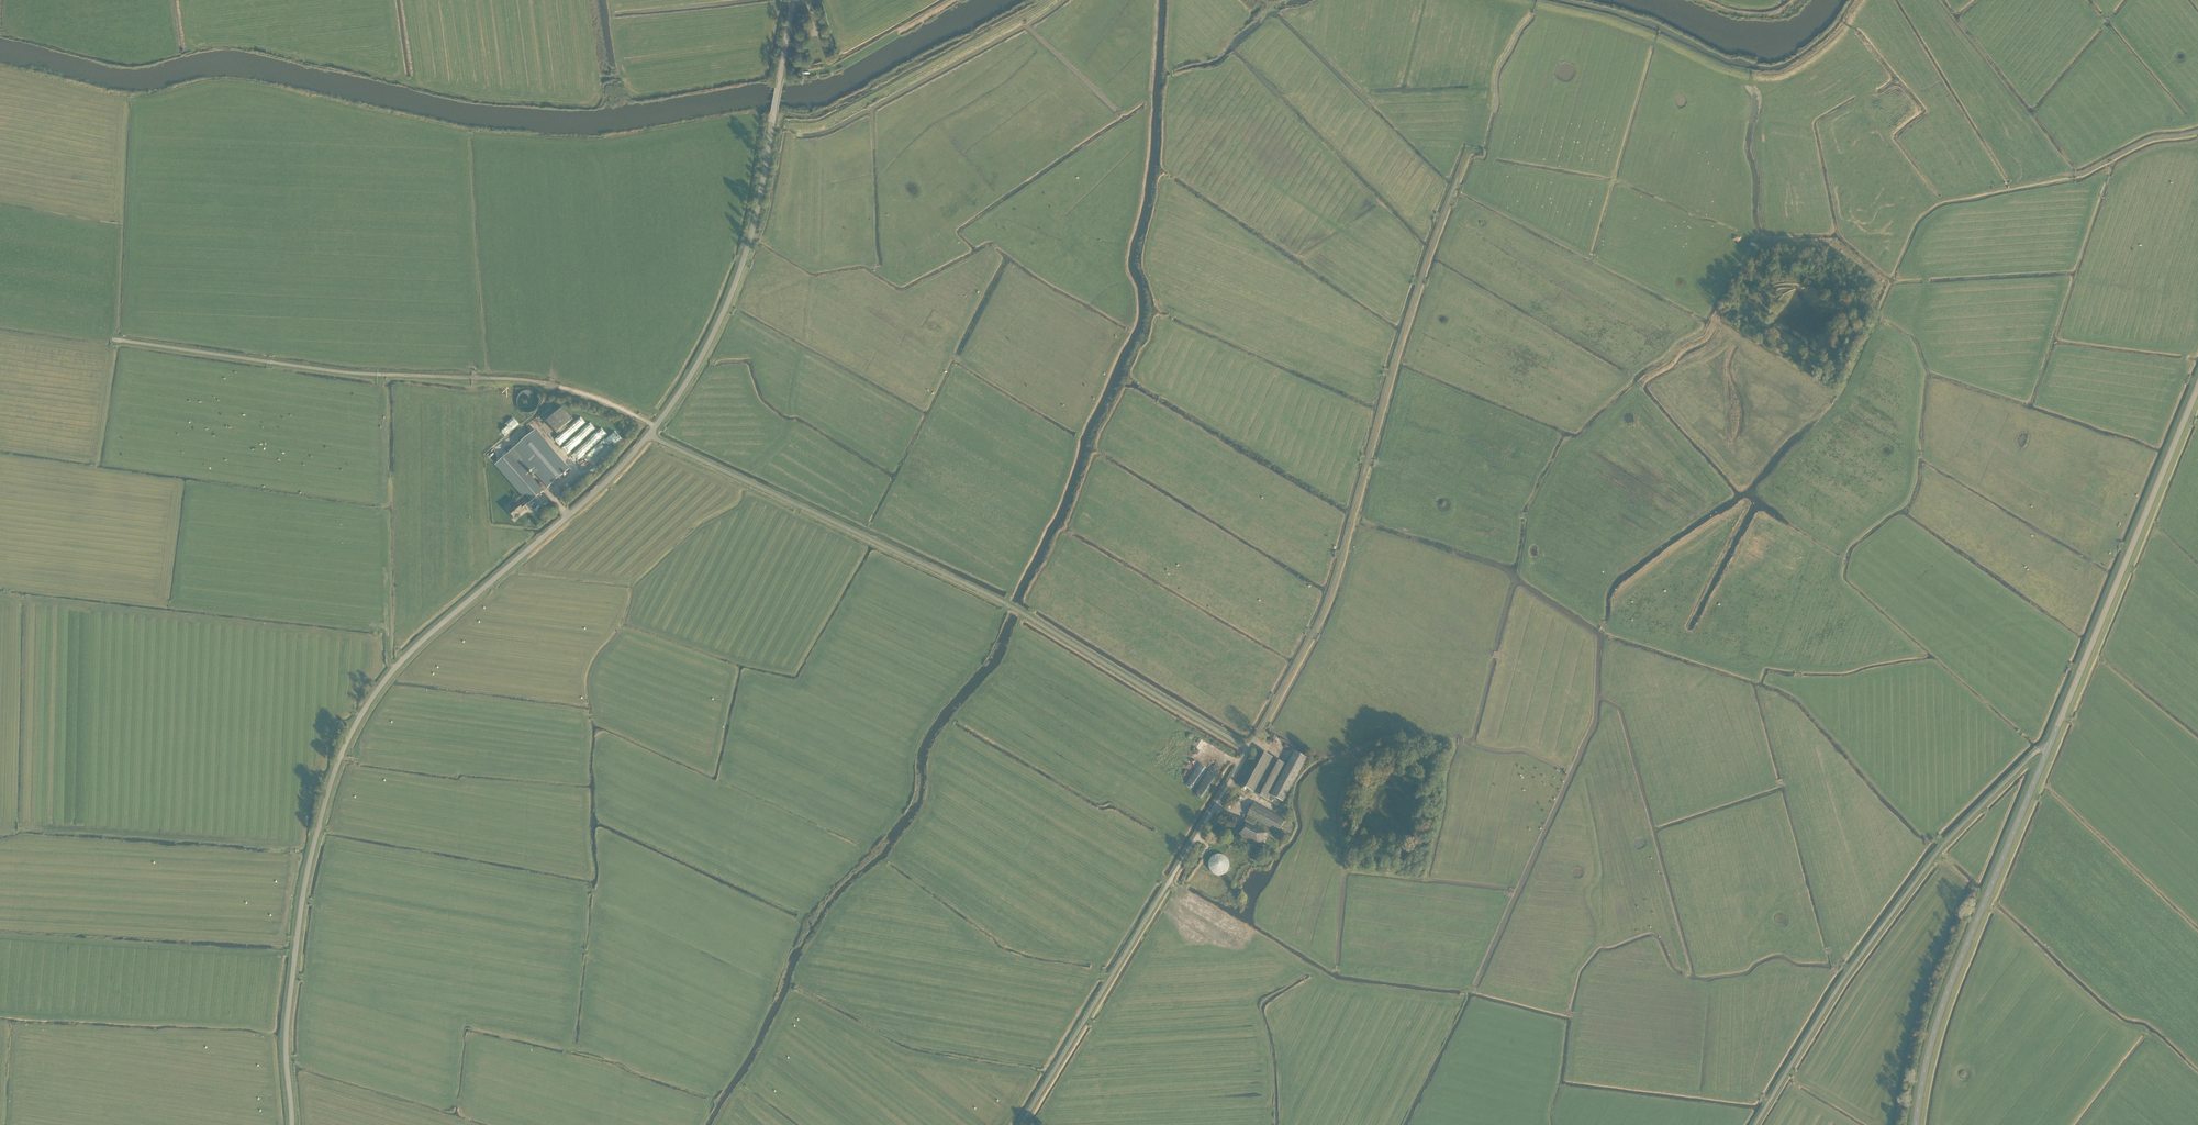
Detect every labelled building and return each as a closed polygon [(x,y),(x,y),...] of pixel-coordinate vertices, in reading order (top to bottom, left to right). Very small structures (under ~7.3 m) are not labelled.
[(517,406),(534,411),(540,395),(523,389),(517,406)] [(546,422),(556,434),(573,420),(563,408),(546,422)] [(517,506),(509,513),(515,520),(524,512),(522,510),(529,503),(529,504),(544,492),(528,474),(532,471),(548,488),(569,470),(535,431),(514,450),(526,464),(522,467),(510,453),(496,466),(523,497),(515,503),(517,506)] [(1290,756),(1295,747),(1285,741),(1280,750),(1290,756)] [(1241,786),(1253,793),(1268,801),(1287,766),(1260,751),(1241,786)] [(1295,753),(1271,796),(1283,803),(1307,759),(1295,753)] [(1267,833),(1254,826),(1257,821),(1279,833),(1285,820),(1254,803),(1247,816),(1248,817),(1246,821),(1243,826),(1242,825),(1236,837),(1255,848),(1255,847),(1268,853),(1271,848),(1262,844),(1267,833)] [(1211,875),(1228,874),(1227,857),(1210,857),(1211,875)] [(1220,926),(1232,932),(1235,924),(1223,919),(1220,926)]
